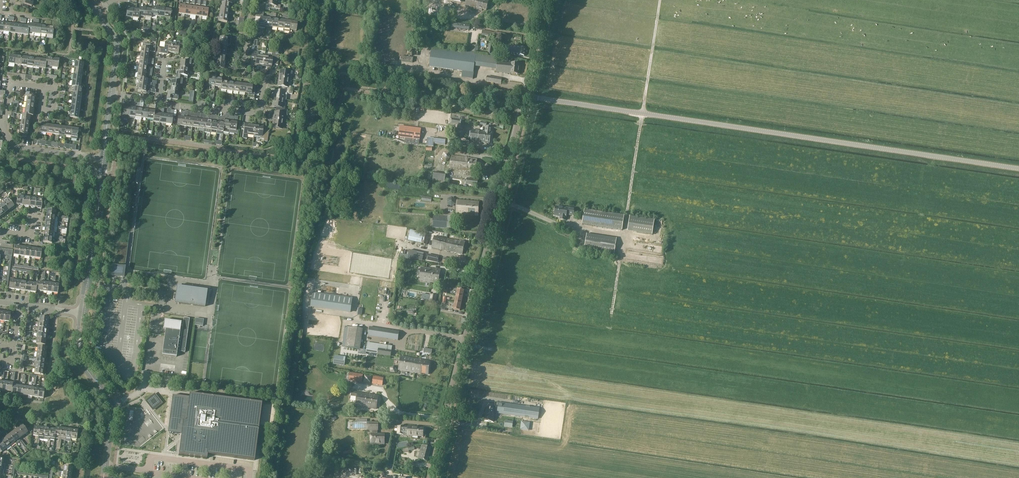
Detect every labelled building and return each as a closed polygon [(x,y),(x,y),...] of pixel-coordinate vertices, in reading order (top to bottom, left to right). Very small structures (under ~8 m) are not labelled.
[(33,0),(22,0),(21,8),(27,9),(28,6),(33,6),(33,0)] [(278,0),(266,0),(266,3),(270,4),(270,8),(280,9),(280,5),(277,5),(278,0)] [(465,6),(482,10),(482,9),(486,10),(489,0),(466,0),(465,6)] [(171,10),(165,9),(164,17),(170,18),(171,14),(172,14),(172,11),(171,10)] [(259,27),(265,28),(265,26),(267,18),(263,18),(263,16),(264,12),(256,11),(255,17),(260,17),(259,27)] [(176,44),(172,43),(171,52),(178,53),(179,49),(182,50),(183,42),(177,41),(176,44)] [(167,52),(171,52),(172,43),(165,42),(164,48),(158,47),(157,53),(167,54),(167,52)] [(141,47),(140,53),(149,54),(149,51),(151,51),(155,52),(156,46),(150,45),(150,44),(143,43),(142,47),(141,47)] [(525,48),(512,47),(511,54),(524,56),(525,48)] [(256,66),(263,67),(265,56),(258,55),(258,52),(252,51),(251,57),(254,57),(253,60),(257,61),(256,66)] [(431,51),(429,67),(462,71),(462,77),(473,79),(474,73),(473,72),(474,67),(475,56),(431,51)] [(148,58),(149,54),(140,53),(140,60),(154,61),(154,59),(150,58),(150,59),(148,58)] [(271,57),(265,56),(263,67),(270,67),(271,63),(274,64),(276,54),(272,54),(271,57)] [(180,61),(179,68),(188,69),(189,65),(193,66),(194,63),(198,63),(199,60),(185,58),(184,61),(180,61)] [(497,66),(496,72),(518,74),(519,64),(497,61),(498,58),(493,58),(492,65),(497,66)] [(176,78),(178,78),(184,79),(184,78),(187,78),(188,69),(179,68),(179,72),(177,72),(176,78)] [(278,78),(290,79),(289,80),(291,80),(292,72),(279,70),(279,71),(278,78)] [(209,85),(215,86),(216,78),(209,77),(209,78),(206,78),(205,86),(209,86),(209,85)] [(148,79),(145,79),(137,78),(139,79),(139,84),(151,86),(152,83),(150,83),(151,80),(148,79)] [(171,80),(170,88),(179,89),(180,85),(183,85),(184,79),(178,78),(177,81),(171,80)] [(279,85),(279,88),(290,90),(291,86),(289,86),(290,79),(278,78),(277,85),(279,85)] [(138,91),(141,91),(141,93),(149,94),(149,89),(151,89),(151,86),(139,84),(138,91)] [(246,85),(246,91),(245,93),(249,93),(248,95),(254,96),(255,87),(252,87),(253,85),(246,85)] [(178,99),(179,89),(170,88),(170,92),(168,92),(167,98),(178,99)] [(290,90),(279,88),(278,88),(278,92),(274,91),(273,98),(284,100),(286,100),(287,93),(292,94),(293,90),(290,90)] [(27,96),(26,102),(35,103),(35,97),(34,97),(35,94),(24,93),(24,96),(27,96)] [(283,107),(284,100),(273,98),(272,105),(276,106),(275,109),(279,110),(285,111),(285,107),(283,107)] [(288,111),(285,111),(279,110),(278,113),(273,112),(272,119),(284,121),(285,114),(287,115),(288,111)] [(180,125),(186,126),(187,118),(184,117),(184,115),(184,116),(185,112),(182,111),(181,116),(178,115),(177,125),(180,125)] [(186,126),(192,127),(194,113),(192,113),(191,118),(187,118),(186,126)] [(203,120),(200,120),(198,128),(205,129),(206,115),(204,114),(203,118),(203,120)] [(173,116),(167,115),(166,123),(172,124),(172,123),(175,123),(176,117),(173,117),(173,116)] [(228,121),(224,120),(223,132),(229,133),(232,115),(229,115),(228,118),(229,118),(228,121)] [(232,115),(229,133),(236,134),(237,133),(238,132),(238,131),(237,130),(236,130),(237,122),(233,122),(233,119),(234,119),(234,115),(232,115)] [(212,121),(211,129),(210,132),(217,133),(219,116),(216,116),(216,119),(215,119),(215,122),(212,121)] [(223,134),(223,132),(224,120),(224,123),(221,122),(222,117),(219,116),(217,133),(216,134),(223,134)] [(464,121),(450,118),(450,124),(458,125),(457,128),(463,129),(464,121)] [(283,128),(284,121),(272,119),(271,126),(283,128)] [(254,136),(255,124),(248,123),(248,128),(244,127),(243,138),(247,139),(247,135),(254,136)] [(260,138),(264,139),(265,131),(265,130),(262,130),(262,125),(255,124),(254,136),(261,137),(260,138)] [(28,134),(29,127),(21,126),(20,132),(19,132),(18,136),(27,137),(27,134),(28,134)] [(418,145),(420,129),(400,126),(399,137),(405,138),(404,143),(418,145)] [(485,131),(480,131),(478,142),(490,143),(492,127),(486,126),(485,131)] [(471,141),(478,142),(480,131),(473,130),(472,133),(471,133),(470,133),(469,137),(470,138),(471,138),(471,141)] [(449,168),(475,172),(477,159),(452,156),(449,168)] [(434,174),(432,183),(444,185),(446,176),(434,174)] [(9,199),(4,203),(9,210),(11,208),(11,209),(14,207),(15,207),(14,206),(9,199)] [(456,214),(478,216),(479,202),(457,200),(456,214)] [(9,210),(4,203),(0,205),(0,208),(4,213),(6,212),(6,213),(9,211),(10,211),(9,210)] [(560,216),(560,219),(565,220),(566,217),(567,214),(574,215),(574,209),(556,206),(554,215),(560,216)] [(584,209),(582,224),(622,230),(624,215),(584,209)] [(433,216),(433,227),(454,229),(454,217),(433,216)] [(630,216),(628,231),(652,235),(654,220),(630,216)] [(429,234),(410,230),(408,240),(426,244),(429,234)] [(111,276),(124,278),(126,266),(125,266),(127,254),(130,233),(129,233),(128,243),(116,241),(113,265),(112,264),(111,276)] [(584,249),(614,254),(616,238),(587,234),(584,249)] [(434,236),(432,247),(445,250),(447,239),(434,236)] [(445,250),(463,254),(465,241),(461,240),(461,241),(447,239),(445,250)] [(419,279),(439,283),(441,270),(421,267),(419,279)] [(208,305),(210,288),(182,284),(181,288),(177,287),(176,294),(174,294),(173,300),(175,300),(175,301),(174,302),(176,302),(178,302),(178,303),(190,304),(191,304),(192,304),(192,305),(205,306),(204,305),(204,304),(208,305)] [(353,298),(313,292),(311,307),(350,313),(353,298)] [(425,295),(424,299),(429,300),(429,301),(436,303),(436,302),(436,301),(437,295),(436,295),(430,294),(430,295),(425,295)] [(461,304),(463,297),(456,295),(455,302),(461,304)] [(460,310),(461,304),(455,302),(453,309),(460,310)] [(164,336),(162,355),(176,357),(177,351),(179,351),(185,352),(190,319),(184,318),(183,322),(183,324),(182,323),(181,323),(181,322),(167,320),(164,320),(164,323),(163,327),(163,329),(166,330),(166,332),(165,332),(165,335),(164,336)] [(195,325),(203,326),(204,319),(196,318),(195,325)] [(363,329),(348,327),(345,347),(360,349),(363,329)] [(370,327),(369,336),(398,341),(400,332),(370,327)] [(368,342),(367,352),(391,356),(392,346),(368,342)] [(344,366),(346,357),(335,355),(333,364),(344,366)] [(399,369),(415,372),(417,359),(401,357),(399,369)] [(430,361),(417,359),(415,372),(429,374),(430,361)] [(350,373),(349,380),(362,382),(363,375),(350,373)] [(373,377),(372,384),(382,385),(383,379),(383,378),(373,377)] [(379,395),(352,391),(351,395),(357,396),(356,405),(377,409),(379,395)] [(161,403),(155,394),(146,401),(153,409),(161,403)] [(172,395),(168,426),(182,428),(181,434),(179,455),(207,458),(207,454),(254,460),(262,403),(189,394),(189,397),(172,395)] [(526,406),(498,402),(497,410),(494,409),(487,408),(485,420),(492,422),(494,413),(497,414),(497,413),(525,417),(528,418),(528,417),(538,419),(539,408),(529,407),(530,406),(526,406)] [(371,434),(370,443),(384,444),(385,434),(377,434),(377,430),(378,430),(378,423),(367,422),(367,430),(372,430),(372,434),(371,434)] [(22,425),(17,428),(23,435),(28,432),(22,425)] [(397,434),(404,435),(404,434),(407,435),(407,436),(412,436),(418,437),(423,437),(424,428),(408,426),(408,428),(405,427),(404,427),(398,426),(397,426),(397,427),(397,434)] [(39,439),(43,440),(45,428),(40,427),(38,439),(37,438),(37,442),(39,442),(39,439)] [(19,439),(23,435),(17,428),(13,431),(19,439)] [(51,428),(49,440),(48,440),(47,443),(50,444),(50,441),(54,441),(55,439),(54,439),(55,429),(51,428)] [(59,440),(58,444),(60,444),(61,440),(65,440),(66,429),(61,428),(60,439),(59,439),(59,440)] [(69,442),(69,445),(71,445),(72,442),(71,442),(71,439),(76,439),(78,430),(72,429),(72,431),(71,439),(70,442),(69,442)] [(13,431),(9,435),(16,444),(20,442),(21,441),(19,439),(13,431)] [(9,435),(4,438),(10,445),(14,442),(16,444),(9,435)] [(6,449),(10,445),(4,438),(0,441),(6,449)] [(418,458),(428,461),(431,447),(422,444),(418,458)]
